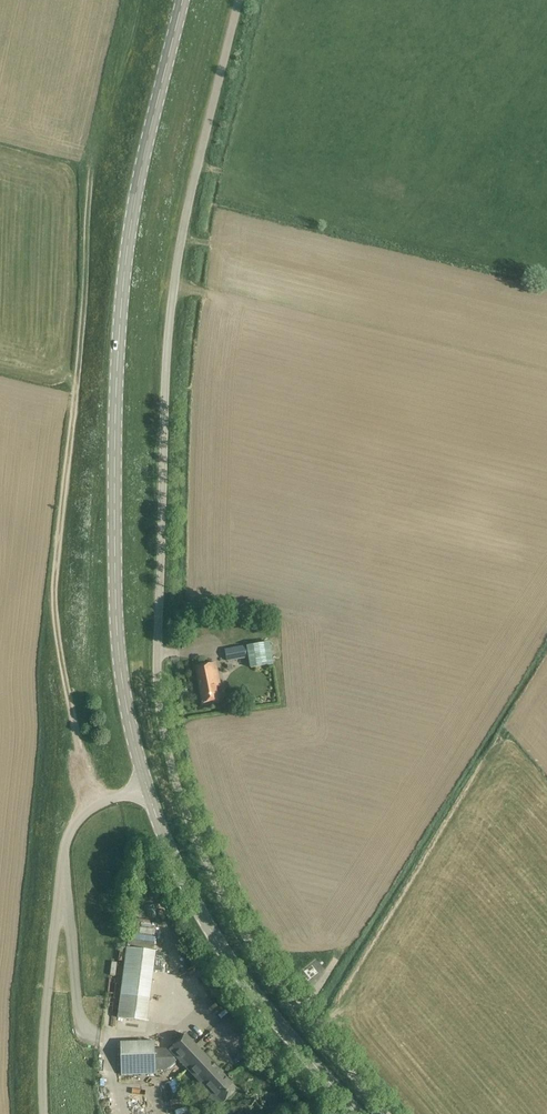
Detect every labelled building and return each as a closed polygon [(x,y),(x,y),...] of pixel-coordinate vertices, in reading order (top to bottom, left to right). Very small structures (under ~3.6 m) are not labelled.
[(273,664),(269,642),(225,650),(227,661),(249,658),(251,668),(273,664)] [(220,687),(216,663),(195,667),(203,704),(219,700),(216,688),(220,687)] [(127,948),(118,1018),(147,1022),(156,952),(154,951),(155,943),(128,939),(127,948)] [(237,1090),(186,1034),(170,1050),(211,1094),(207,1098),(216,1108),(222,1102),(223,1103),(237,1090)] [(121,1043),(121,1074),(156,1074),(156,1070),(166,1070),(176,1061),(165,1049),(155,1049),(155,1041),(132,1043),(121,1043)]
